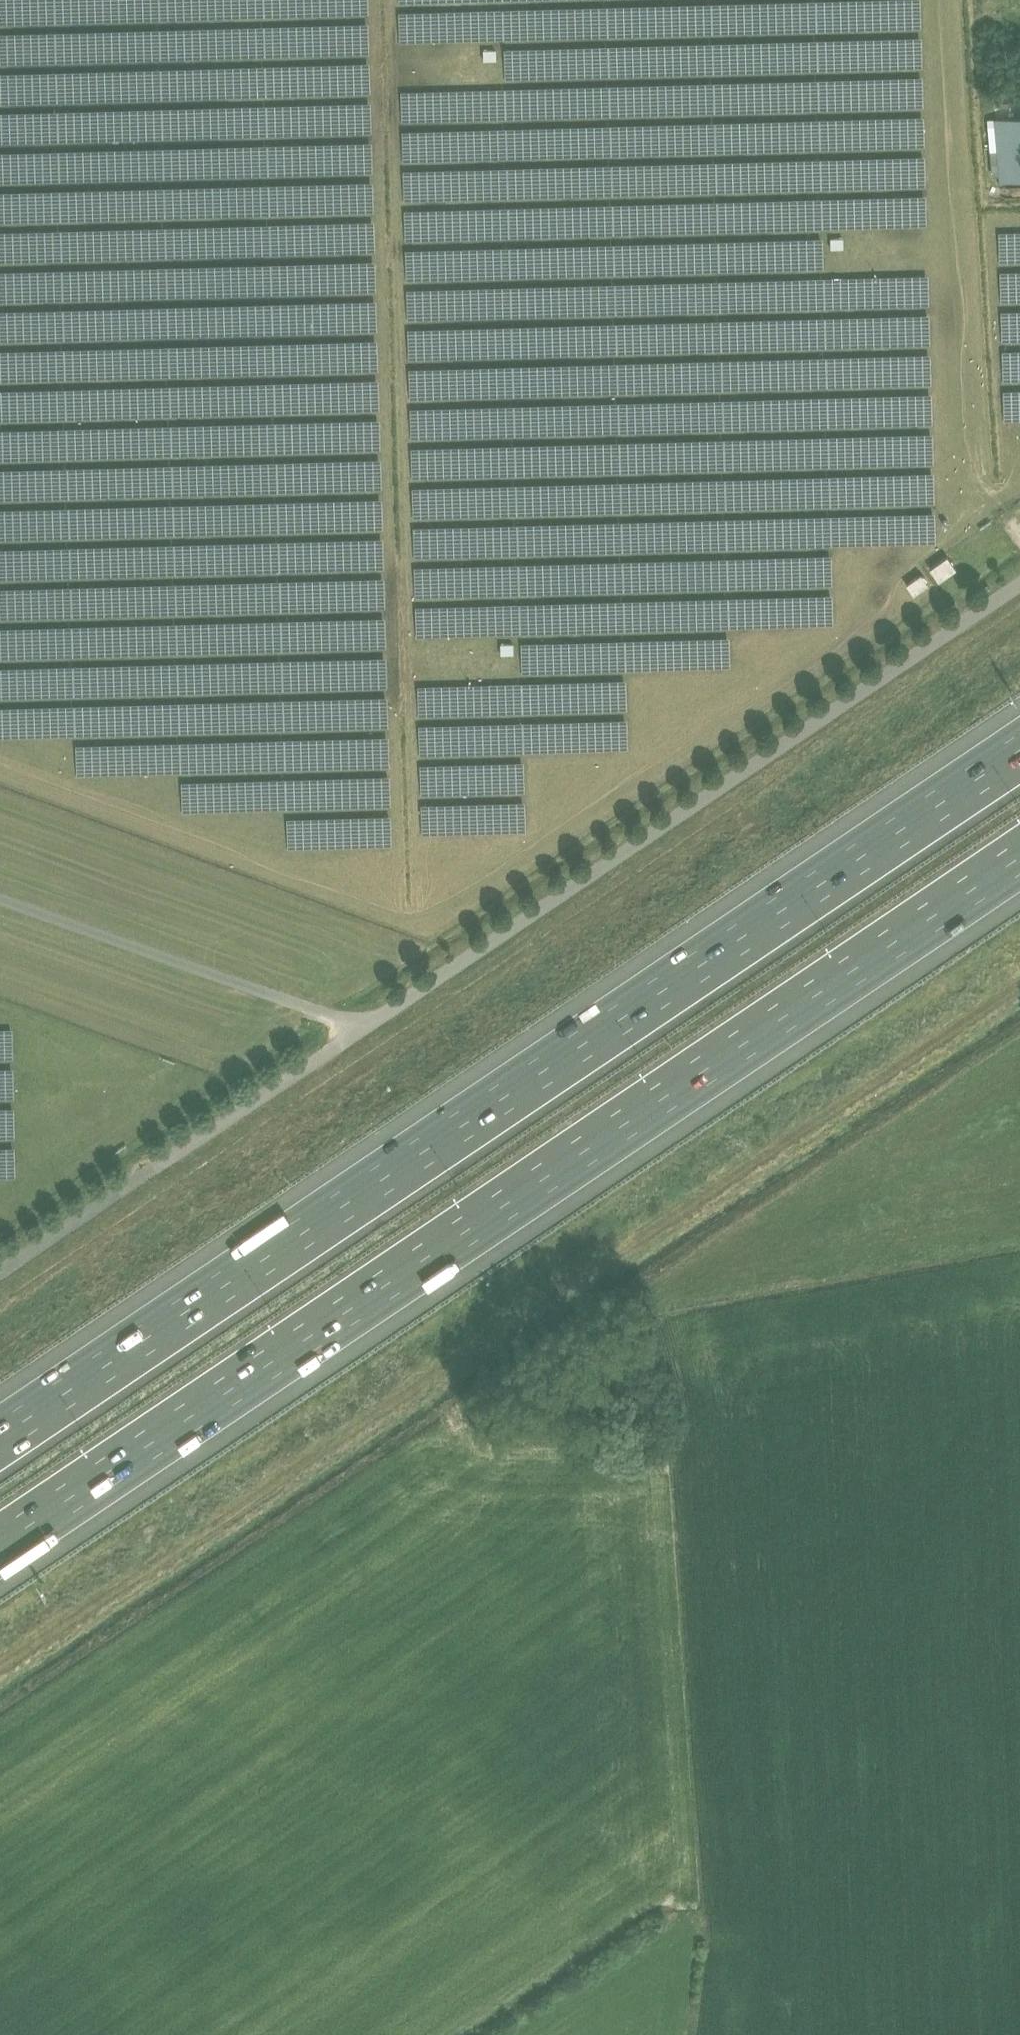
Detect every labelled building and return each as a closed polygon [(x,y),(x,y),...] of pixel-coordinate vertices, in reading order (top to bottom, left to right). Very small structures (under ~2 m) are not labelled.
[(998,181),(1019,179),(1019,116),(994,118),(998,181)] [(947,555),(930,568),(939,581),(956,568),(947,555)] [(921,573),(906,584),(913,594),(928,584),(921,573)]
